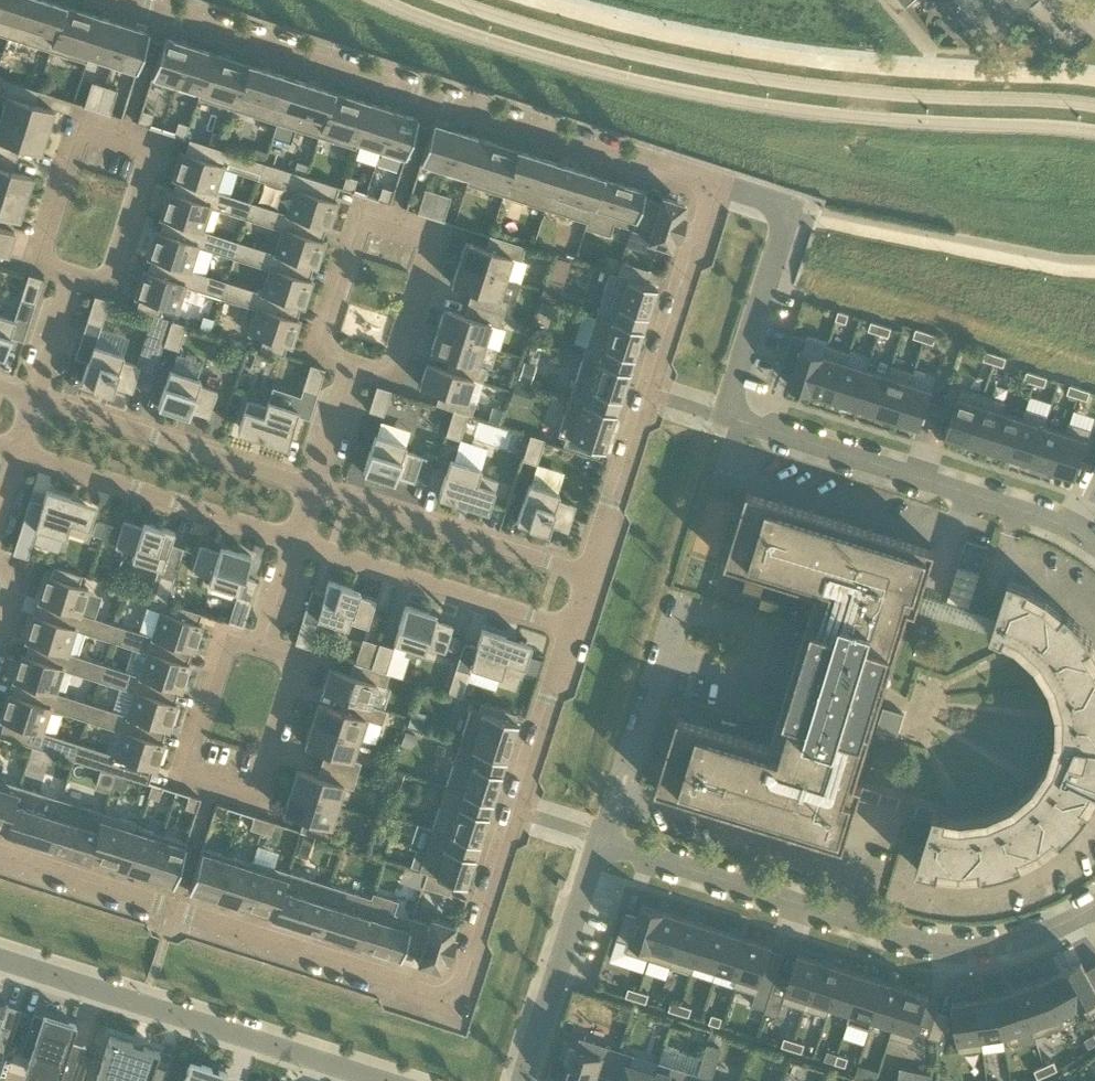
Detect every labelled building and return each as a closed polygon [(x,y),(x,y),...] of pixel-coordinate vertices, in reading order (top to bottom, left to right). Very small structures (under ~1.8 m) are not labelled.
[(9,38),(21,0),(0,0),(0,36),(9,38)] [(9,38),(51,52),(65,6),(64,5),(64,6),(45,0),(21,0),(9,38)] [(907,7),(901,0),(887,0),(899,14),(907,7)] [(970,26),(966,29),(967,30),(1003,0),(948,0),(970,26)] [(65,6),(51,52),(86,63),(101,17),(100,17),(100,18),(66,7),(66,6),(65,6)] [(88,60),(111,68),(125,26),(102,18),(102,17),(101,17),(86,63),(87,63),(88,60)] [(148,33),(125,26),(111,68),(136,75),(150,33),(149,32),(148,33)] [(151,80),(176,88),(190,46),(166,39),(166,38),(165,38),(151,80)] [(212,53),(190,46),(176,88),(199,96),(198,99),(199,99),(214,53),(213,53),(212,53)] [(249,65),(236,61),(215,54),(215,53),(214,53),(199,99),(235,111),(250,65),(249,64),(249,65)] [(250,65),(235,111),(277,124),(291,79),(291,78),(289,77),(289,78),(251,66),(251,65),(250,65)] [(296,130),(319,138),(326,115),(334,91),(333,91),(332,92),(295,80),(295,79),(292,78),(292,79),(291,79),(277,124),(272,138),(292,144),(296,130)] [(39,93),(39,92),(3,80),(0,89),(0,95),(8,98),(1,117),(47,132),(54,111),(27,103),(31,91),(39,93)] [(97,112),(105,87),(92,83),(85,108),(97,112)] [(110,116),(111,114),(118,91),(105,87),(97,112),(110,116)] [(334,91),(326,115),(319,138),(355,149),(370,103),(369,103),(335,92),(334,91)] [(370,103),(355,149),(356,149),(357,146),(380,154),(393,111),(371,104),(371,103),(370,103)] [(139,124),(151,127),(155,114),(143,110),(139,124)] [(417,119),(393,111),(380,154),(405,161),(419,118),(417,118),(417,119)] [(21,147),(41,154),(47,132),(1,117),(0,121),(0,154),(17,159),(17,158),(10,156),(14,145),(21,147)] [(177,136),(188,139),(192,126),(181,122),(177,136)] [(420,166),(445,174),(458,132),(435,124),(434,123),(420,166)] [(481,139),(458,132),(445,174),(468,181),(467,185),(468,185),(482,139),(481,139)] [(504,197),(511,174),(518,150),(517,150),(517,151),(483,140),(484,139),(482,139),(468,185),(504,197)] [(177,180),(183,182),(216,192),(223,168),(259,180),(265,163),(196,142),(191,156),(182,153),(173,180),(177,181),(177,180)] [(511,174),(504,197),(546,210),(560,164),(558,163),(557,164),(519,151),(520,151),(518,150),(511,174)] [(26,199),(33,178),(6,169),(10,158),(17,160),(17,159),(0,154),(0,190),(26,199)] [(329,200),(333,185),(265,163),(259,180),(295,191),(288,214),(287,215),(320,226),(327,228),(327,229),(329,230),(338,202),(329,200)] [(563,165),(560,164),(546,210),(587,223),(585,229),(586,229),(601,180),(602,177),(601,177),(601,178),(563,165)] [(341,188),(352,191),(356,178),(346,175),(341,188)] [(602,177),(601,180),(586,229),(610,237),(614,224),(631,229),(631,230),(632,230),(644,191),(603,178),(604,178),(602,177)] [(252,203),(216,192),(183,182),(179,195),(170,192),(161,219),(164,220),(171,222),(203,232),(204,231),(211,208),(247,219),(252,203)] [(390,204),(394,190),(383,187),(379,200),(390,204)] [(19,220),(26,199),(0,190),(0,214),(19,220)] [(431,218),(438,194),(426,190),(418,214),(431,218)] [(646,191),(644,191),(632,230),(650,236),(648,242),(671,249),(674,239),(678,240),(685,216),(682,215),(685,204),(662,197),(660,204),(643,198),(646,191)] [(438,194),(431,218),(444,222),(452,198),(438,194)] [(252,203),(247,219),(282,231),(275,254),(275,255),(308,265),(314,267),(314,268),(317,269),(325,242),(316,239),(320,226),(287,215),(288,214),(252,203)] [(152,259),(158,261),(191,271),(198,247),(234,259),(239,243),(204,231),(203,232),(171,222),(167,235),(157,232),(148,259),(151,260),(152,259)] [(8,255),(15,233),(0,228),(0,252),(8,255)] [(486,249),(466,243),(459,264),(506,279),(512,258),(522,261),(526,247),(490,236),(486,249)] [(270,270),(263,293),(262,294),(295,305),(301,307),(301,308),(304,309),(313,281),(304,278),(308,265),(275,255),(275,254),(239,243),(234,259),(270,270)] [(191,271),(158,261),(154,274),(144,271),(136,298),(140,300),(137,309),(160,317),(163,307),(178,312),(186,287),(222,298),(227,282),(191,271)] [(622,262),(617,276),(644,285),(644,284),(649,271),(622,262)] [(506,279),(459,264),(453,285),(472,291),(469,303),(461,300),(461,301),(505,314),(509,302),(499,299),(506,279)] [(642,330),(646,317),(647,317),(647,316),(647,315),(655,289),(656,289),(656,288),(644,284),(644,285),(617,276),(610,273),(597,316),(643,330),(642,330)] [(36,305),(44,280),(29,275),(21,300),(14,321),(0,316),(0,358),(4,359),(11,338),(24,342),(36,305)] [(558,303),(563,284),(547,279),(541,298),(558,303)] [(262,294),(263,293),(227,282),(222,298),(257,310),(250,334),(264,339),(261,349),(284,357),(287,347),(291,348),(300,321),(291,318),(295,305),(262,294)] [(102,326),(110,301),(95,296),(87,322),(102,326)] [(555,320),(560,306),(542,300),(537,314),(555,320)] [(500,328),(505,314),(461,301),(461,302),(468,304),(464,316),(457,313),(445,310),(438,330),(485,345),(491,325),(500,328)] [(850,315),(839,312),(837,320),(847,324),(850,315)] [(597,316),(583,357),(629,372),(630,371),(629,371),(633,358),(634,359),(634,357),(633,357),(642,331),(643,330),(597,316)] [(179,351),(187,326),(172,321),(164,346),(179,351)] [(879,334),(882,326),(872,322),(869,331),(879,334)] [(889,337),(892,329),(882,326),(879,334),(889,337)] [(489,346),(485,345),(438,330),(432,352),(451,358),(447,371),(474,379),(483,382),(487,368),(482,366),(489,346)] [(924,341),(927,333),(917,330),(914,338),(924,341)] [(934,345),(937,336),(927,333),(924,341),(934,345)] [(803,349),(804,349),(807,339),(793,335),(782,371),(794,375),(803,349)] [(112,394),(114,388),(133,394),(141,368),(122,362),(124,356),(94,346),(89,361),(82,384),(112,394)] [(828,346),(824,356),(825,356),(813,394),(835,401),(847,363),(851,353),(828,346)] [(791,387),(813,394),(825,356),(824,356),(804,349),(803,349),(794,375),(791,387)] [(994,364),(997,355),(987,352),(984,361),(994,364)] [(1004,367),(1007,359),(997,355),(994,364),(1004,367)] [(583,357),(570,399),(616,414),(616,413),(620,400),(621,399),(620,399),(629,373),(629,372),(583,357)] [(530,385),(536,367),(523,362),(517,380),(530,385)] [(847,363),(835,401),(856,408),(868,370),(847,363)] [(429,403),(454,411),(469,416),(472,417),(476,403),(467,400),(474,379),(447,371),(427,364),(420,386),(440,393),(437,404),(430,402),(429,403)] [(311,365),(303,390),(318,395),(326,370),(311,365)] [(889,376),(877,414),(899,421),(911,383),(912,383),(915,374),(892,366),(889,376)] [(868,370),(856,408),(877,414),(889,376),(868,370)] [(189,418),(191,412),(210,418),(218,392),(200,386),(201,380),(171,371),(166,386),(166,385),(158,408),(189,418)] [(1038,375),(1028,372),(1025,381),(1035,384),(1036,381),(1038,375)] [(1045,387),(1048,379),(1038,375),(1036,381),(1035,384),(1045,387)] [(911,383),(899,421),(921,429),(933,390),(912,383),(911,383)] [(531,408),(536,391),(515,384),(509,401),(531,408)] [(384,416),(392,391),(377,386),(369,412),(384,416)] [(1081,389),(1071,386),(1068,394),(1078,398),(1081,389)] [(969,444),(984,396),(962,389),(946,437),(969,444)] [(1088,401),(1091,392),(1081,389),(1078,398),(1088,401)] [(294,426),(298,416),(310,420),(318,395),(303,390),(296,411),(269,402),(267,407),(248,402),(238,434),(263,442),(287,449),(295,427),(294,426)] [(984,396),(969,444),(990,451),(1002,413),(1003,413),(1006,403),(984,396)] [(616,414),(570,399),(558,436),(566,438),(563,446),(599,457),(601,450),(604,451),(605,449),(604,449),(611,427),(615,414),(616,414)] [(1073,408),(1069,420),(1088,427),(1092,416),(1073,408)] [(1011,457),(1033,464),(1045,426),(1046,427),(1049,416),(1026,409),(1023,419),(1011,457)] [(461,441),(469,416),(454,411),(446,436),(461,441)] [(1023,419),(1003,413),(1002,413),(990,451),(1011,457),(1023,419)] [(1066,433),(1054,471),(1077,478),(1092,430),(1069,423),(1066,433)] [(1066,433),(1046,427),(1045,426),(1033,464),(1054,471),(1066,433)] [(531,435),(523,461),(537,465),(545,440),(531,435)] [(394,483),(396,478),(415,484),(423,457),(404,452),(406,446),(376,436),(371,451),(364,474),(394,483)] [(488,514),(490,508),(498,482),(480,476),(482,470),(452,460),(447,475),(446,475),(439,498),(488,514)] [(548,533),(550,527),(568,533),(576,507),(558,501),(560,495),(529,485),(525,501),(524,501),(517,523),(541,531),(548,533)] [(28,559),(37,530),(66,539),(68,533),(86,539),(95,513),(97,507),(71,499),(47,491),(43,504),(30,500),(13,554),(28,559)] [(657,789),(688,799),(845,847),(860,799),(864,785),(857,783),(874,727),(875,724),(883,697),(911,609),(918,611),(922,597),(937,549),(903,539),(898,537),(869,528),(780,501),(749,491),(737,531),(727,563),(818,592),(813,608),(804,637),(771,745),(679,717),(678,721),(657,789)] [(132,560),(156,568),(148,593),(166,599),(183,546),(172,542),(175,532),(144,522),(142,528),(124,522),(116,548),(134,554),(132,560)] [(989,548),(967,541),(954,582),(948,602),(970,609),(981,574),(989,548)] [(221,547),(219,553),(201,547),(192,573),(211,579),(209,585),(238,594),(239,594),(244,579),(245,579),(245,578),(252,556),(221,547)] [(82,576),(54,567),(51,577),(47,576),(38,603),(48,606),(44,619),(76,629),(76,630),(112,642),(117,625),(81,614),(89,589),(79,586),(82,576)] [(238,594),(236,598),(228,623),(243,628),(251,603),(258,582),(245,578),(245,579),(244,579),(239,594),(238,594)] [(997,619),(992,636),(1004,642),(1004,641),(1017,647),(1037,665),(1051,688),(1058,714),(1057,740),(1049,766),(1034,788),(1014,805),(989,816),(963,819),(948,816),(949,816),(936,813),(933,822),(917,870),(928,873),(940,876),(940,874),(951,876),(961,876),(972,876),(983,875),(983,877),(994,875),(1004,872),(1015,869),(1025,865),(1024,864),(1034,859),(1044,854),(1053,848),(1061,841),(1062,843),(1070,835),(1078,828),(1085,819),(1091,810),(1090,810),(1094,801),(1094,649),(1094,646),(1094,645),(1089,636),(1082,628),(1075,620),(1067,612),(1066,613),(1058,606),(1049,600),(1040,594),(1031,589),(1031,588),(1021,583),(1010,579),(997,619)] [(310,649),(318,619),(348,629),(350,623),(368,629),(376,603),(358,597),(360,591),(353,589),(329,581),(325,594),(312,590),(295,644),(310,649)] [(770,585),(757,585),(742,585),(743,601),(771,600),(770,585)] [(448,643),(452,630),(453,627),(435,622),(437,616),(430,613),(406,606),(399,628),(399,629),(394,644),(425,653),(426,648),(445,653),(448,643)] [(112,642),(148,653),(148,652),(181,663),(185,649),(194,652),(203,625),(199,624),(202,614),(178,607),(175,617),(161,612),(153,637),(117,625),(112,642)] [(37,617),(38,616),(34,615),(26,643),(35,646),(31,659),(64,669),(63,670),(99,681),(104,665),(69,654),(76,630),(76,629),(44,619),(37,617)] [(532,646),(507,638),(483,630),(475,653),(476,653),(471,668),(501,678),(503,672),(522,678),(532,646)] [(458,652),(462,640),(451,636),(447,649),(458,652)] [(372,668),(386,673),(394,648),(380,644),(372,668)] [(172,689),(179,691),(182,692),(190,665),(187,664),(187,665),(181,663),(148,652),(148,653),(140,676),(104,665),(99,681),(135,693),(135,692),(168,702),(172,689)] [(19,658),(11,655),(4,676),(12,679),(19,658)] [(25,657),(25,656),(22,655),(13,682),(16,683),(23,685),(18,698),(51,708),(51,709),(87,721),(92,704),(56,693),(63,670),(64,669),(31,659),(25,657)] [(370,706),(370,705),(376,684),(385,687),(390,674),(386,673),(372,668),(347,661),(346,662),(353,664),(350,675),(330,669),(323,691),(343,697),(370,706)] [(456,668),(448,693),(463,698),(471,673),(456,668)] [(128,716),(92,704),(87,721),(122,732),(123,731),(156,742),(160,728),(169,732),(178,704),(175,703),(174,704),(168,702),(135,692),(135,693),(128,716)] [(12,695),(9,694),(1,722),(10,724),(6,737),(0,735),(0,737),(74,760),(79,744),(43,732),(51,709),(51,708),(18,698),(12,696),(12,695)] [(387,711),(370,705),(370,706),(343,697),(339,710),(319,704),(312,725),(359,740),(363,741),(369,721),(382,725),(387,711)] [(505,759),(509,746),(516,724),(517,724),(518,723),(514,722),(517,715),(481,703),(479,711),(471,708),(460,745),(506,760),(506,759),(505,759)] [(424,713),(412,709),(407,726),(419,730),(424,713)] [(898,733),(901,711),(891,709),(888,731),(898,733)] [(315,762),(357,776),(361,763),(352,760),(359,740),(312,725),(306,746),(325,752),(322,764),(315,761),(315,762)] [(401,743),(411,746),(416,733),(405,729),(401,743)] [(115,755),(79,744),(74,760),(149,784),(149,783),(143,781),(147,768),(156,771),(165,744),(162,743),(162,744),(156,742),(123,731),(122,732),(115,755)] [(446,787),(493,802),(493,801),(492,801),(500,774),(501,775),(502,773),(501,773),(505,760),(506,761),(506,760),(460,745),(446,787)] [(291,791),(337,806),(344,786),(353,789),(357,776),(315,762),(314,763),(321,765),(318,777),(298,770),(291,791)] [(111,788),(115,774),(98,769),(94,782),(111,788)] [(399,791),(405,775),(393,770),(387,787),(399,791)] [(129,779),(115,774),(111,788),(125,792),(129,779)] [(12,808),(19,786),(0,780),(0,830),(3,831),(3,832),(5,832),(12,808)] [(159,800),(163,788),(152,785),(148,797),(159,800)] [(6,832),(18,836),(44,844),(44,845),(46,846),(46,845),(47,845),(62,800),(19,786),(12,808),(5,832),(5,833),(6,832)] [(493,802),(446,787),(433,828),(479,843),(480,843),(479,842),(487,816),(488,816),(488,815),(487,815),(491,802),(492,802),(493,802)] [(331,826),(337,806),(291,791),(284,812),(304,819),(300,832),(336,843),(340,829),(331,826)] [(196,812),(199,800),(189,797),(185,809),(196,812)] [(89,859),(97,835),(104,813),(62,800),(47,845),(47,846),(49,847),(50,846),(88,858),(87,859),(89,859)] [(217,806),(214,818),(224,821),(228,809),(217,806)] [(90,859),(103,863),(124,869),(124,870),(125,871),(140,825),(104,813),(97,835),(89,859),(90,859)] [(265,821),(264,821),(254,817),(251,829),(261,833),(265,821)] [(271,836),(275,824),(265,821),(261,833),(271,836)] [(126,870),(149,877),(162,835),(140,828),(141,825),(140,825),(125,871),(126,871),(126,870)] [(454,881),(454,882),(466,886),(466,884),(465,884),(474,858),(475,858),(475,857),(474,856),(478,844),(479,844),(479,843),(433,828),(420,871),(427,873),(454,881)] [(187,843),(186,843),(162,835),(149,877),(172,885),(172,886),(173,886),(187,843)] [(214,898),(227,856),(202,848),(189,891),(190,891),(214,898)] [(237,907),(252,860),(251,860),(250,863),(227,856),(214,898),(237,905),(236,906),(237,907)] [(273,918),(281,894),(288,872),(252,860),(237,907),(239,907),(239,906),(273,917),(272,918),(273,918)] [(275,917),(287,921),(313,930),(315,931),(315,930),(316,930),(330,885),(288,872),(281,894),(273,918),(275,918),(275,917)] [(449,895),(454,882),(454,881),(427,873),(423,887),(449,895)] [(358,945),(365,921),(374,893),(373,893),(371,898),(330,885),(316,930),(316,931),(316,932),(318,932),(318,931),(356,943),(356,944),(358,945)] [(359,944),(371,948),(400,957),(399,958),(400,958),(412,919),(411,918),(411,919),(395,913),(398,901),(374,893),(365,921),(358,945),(359,944)] [(649,960),(665,912),(643,905),(639,917),(626,913),(618,939),(617,940),(630,944),(627,953),(649,960)] [(686,919),(665,912),(649,960),(671,967),(686,919)] [(401,958),(403,951),(420,956),(418,963),(441,970),(444,960),(448,961),(455,937),(452,936),(455,926),(432,918),(430,924),(412,919),(400,958),(401,958)] [(708,926),(686,919),(671,967),(693,974),(708,926)] [(697,964),(718,970),(730,932),(708,926),(693,974),(697,964)] [(752,939),(730,932),(718,970),(738,977),(735,987),(736,987),(752,939)] [(773,946),(752,939),(736,987),(756,994),(753,1006),(767,1010),(777,977),(765,973),(773,946)] [(805,1010),(820,961),(799,955),(783,1003),(805,1010)] [(827,1016),(842,968),(820,961),(805,1010),(827,1016)] [(1087,971),(1081,961),(1061,972),(1080,1007),(1094,999),(1094,966),(1087,971)] [(848,1023),(864,975),(842,968),(827,1016),(828,1017),(831,1007),(851,1013),(848,1023)] [(1041,983),(1061,1018),(1080,1007),(1061,972),(1041,983)] [(870,1030),(886,982),(864,975),(848,1023),(870,1030)] [(886,982),(870,1030),(871,1030),(874,1020),(894,1027),(890,1037),(892,1037),(907,989),(886,982)] [(1020,990),(1031,1028),(1035,1038),(1066,1027),(1061,1018),(1041,983),(1020,990)] [(637,1000),(640,992),(630,989),(627,997),(637,1000)] [(907,989),(892,1037),(914,1044),(929,996),(907,989)] [(1031,1028),(1020,990),(998,997),(1004,1037),(1031,1028)] [(647,1003),(650,995),(640,992),(637,1000),(647,1003)] [(998,997),(976,1001),(983,1050),(984,1050),(982,1040),(1004,1037),(998,997)] [(960,1054),(983,1050),(976,1001),(953,1004),(960,1054)] [(680,1014),(682,1005),(672,1002),(670,1011),(680,1014)] [(690,1017),(693,1008),(682,1005),(680,1014),(690,1017)] [(937,1013),(929,1038),(942,1042),(950,1017),(937,1013)] [(30,1057),(23,1078),(33,1080),(76,1080),(86,1047),(71,1042),(77,1026),(43,1015),(43,1017),(34,1014),(22,1054),(30,1057)] [(720,1027),(723,1018),(713,1015),(710,1023),(710,1024),(720,1027)] [(0,1027),(0,1050),(3,1051),(10,1030),(0,1027)] [(1086,1040),(1090,1048),(1094,1045),(1094,1035),(1086,1040)] [(97,1080),(166,1080),(169,1070),(155,1066),(160,1052),(110,1036),(97,1078),(98,1079),(97,1080)] [(597,1043),(581,1038),(577,1050),(572,1048),(567,1064),(567,1065),(570,1066),(571,1066),(566,1080),(596,1080),(598,1074),(612,1078),(620,1050),(597,1043)] [(793,1050),(795,1041),(785,1038),(783,1047),(793,1050)] [(803,1053),(806,1045),(795,1041),(793,1050),(803,1053)] [(722,1046),(709,1042),(705,1056),(718,1060),(722,1046)] [(635,1055),(620,1050),(612,1078),(621,1080),(654,1080),(656,1075),(660,1063),(659,1063),(655,1074),(655,1075),(631,1067),(635,1055)] [(836,1064),(838,1055),(829,1052),(826,1060),(826,1061),(836,1064)] [(838,1055),(836,1064),(846,1067),(849,1058),(838,1055)] [(228,1074),(191,1062),(184,1080),(226,1080),(228,1074)] [(1049,1075),(1058,1070),(1055,1062),(1045,1066),(1049,1075)] [(675,1068),(660,1063),(656,1075),(654,1080),(696,1080),(698,1075),(675,1068)] [(859,1066),(856,1076),(871,1080),(876,1080),(879,1072),(859,1066)] [(1039,1079),(1049,1075),(1045,1066),(1035,1071),(1039,1079)] [(933,1076),(901,1069),(898,1080),(931,1080),(933,1076)]
